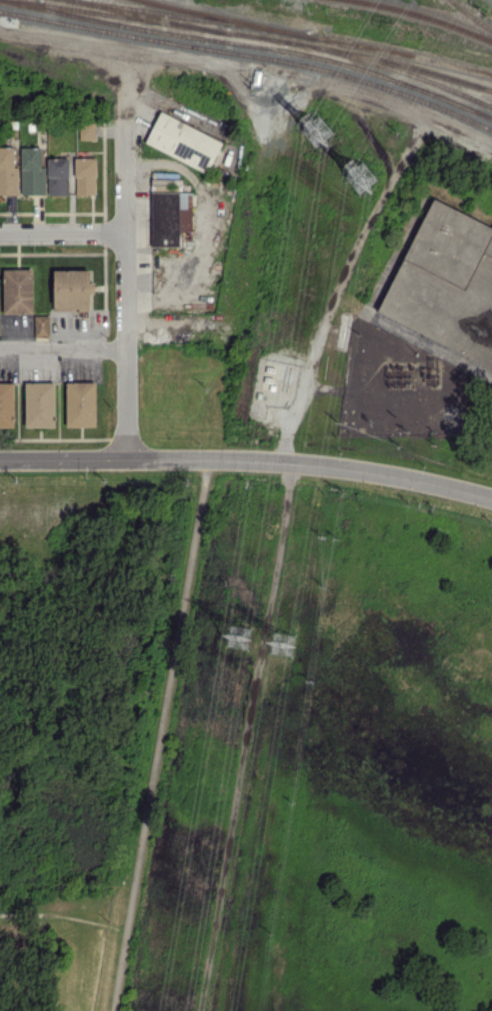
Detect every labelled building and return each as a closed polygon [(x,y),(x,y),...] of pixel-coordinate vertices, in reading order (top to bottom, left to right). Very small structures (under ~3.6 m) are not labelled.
[(223,141),(160,111),(145,143),(208,173),(223,141)] [(96,138),(95,122),(79,122),(80,139),(96,138)] [(18,194),(18,166),(15,166),(14,146),(0,146),(0,194),(18,194)] [(46,193),(45,165),(42,165),(42,146),(21,147),(22,194),(46,193)] [(48,157),(48,193),(68,194),(69,157),(48,157)] [(97,157),(76,157),(75,193),(96,194),(97,157)] [(152,246),(181,245),(181,231),(193,231),(193,191),(152,191),(152,246)] [(429,198),(380,315),(465,351),(464,347),(480,349),(485,308),(491,305),(491,298),(478,266),(483,255),(491,259),(491,224),(429,198)] [(33,268),(3,269),(4,313),(34,313),(33,268)] [(54,270),(55,311),(91,310),(90,293),(94,293),(93,269),(54,270)] [(49,315),(35,315),(35,336),(49,337),(49,315)] [(96,426),(96,382),(67,381),(66,426),(96,426)] [(15,426),(14,382),(0,382),(0,427),(15,426)] [(26,427),(55,427),(55,382),(25,382),(26,427)]
